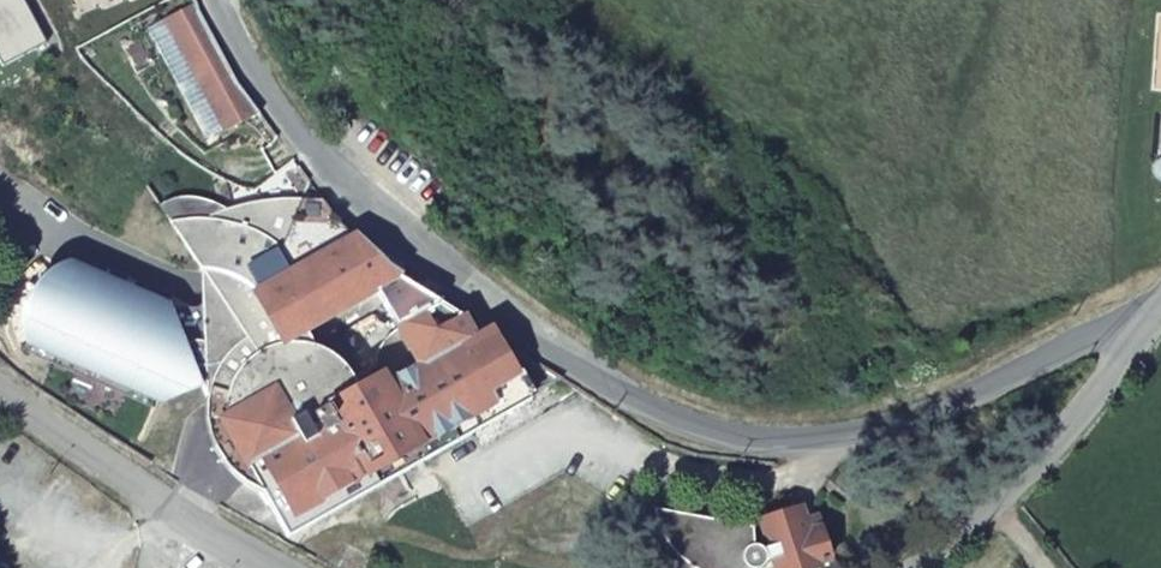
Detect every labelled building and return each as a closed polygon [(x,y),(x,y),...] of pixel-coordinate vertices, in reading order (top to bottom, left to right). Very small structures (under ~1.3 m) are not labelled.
[(5,60),(49,37),(29,0),(0,0),(0,51),(5,60)] [(195,0),(189,0),(163,14),(223,127),(255,105),(243,86),(226,59),(205,23),(195,0)] [(159,197),(169,213),(185,210),(201,210),(223,202),(214,195),(202,191),(187,189),(172,192),(159,197)] [(243,476),(259,485),(290,532),(558,372),(490,328),(481,324),(468,328),(456,308),(455,308),(406,277),(387,262),(395,252),(383,244),(377,253),(352,232),(338,222),(325,198),(303,209),(295,204),(302,190),(286,190),(263,192),(240,196),(223,202),(201,210),(185,210),(169,213),(199,261),(212,262),(227,267),(234,270),(242,275),(250,283),(258,295),(261,303),(227,323),(217,313),(205,307),(200,307),(194,306),(182,308),(172,312),(167,299),(160,296),(147,302),(142,288),(135,285),(122,291),(117,277),(109,274),(96,279),(84,262),(71,268),(62,272),(58,263),(52,267),(46,273),(39,283),(37,290),(36,299),(36,307),(38,317),(41,325),(43,328),(29,333),(156,391),(199,376),(206,394),(205,417),(211,436),(219,453),(229,465),(243,476)] [(306,190),(302,190),(295,204),(303,209),(325,198),(322,192),(319,191),(313,190),(309,190),(306,190)] [(64,254),(58,263),(62,272),(71,268),(64,254)] [(217,313),(227,323),(261,303),(258,295),(250,283),(242,275),(234,270),(227,267),(212,262),(199,261),(200,307),(205,307),(217,313)] [(880,393),(895,390),(892,377),(878,378),(880,393)] [(791,502),(761,511),(770,538),(763,540),(760,539),(758,538),(753,539),(752,530),(677,518),(679,549),(687,556),(703,566),(709,567),(756,567),(755,565),(762,563),(767,558),(768,555),(775,553),(779,567),(800,567),(836,557),(826,530),(812,535),(808,521),(802,497),(791,502)] [(703,566),(687,556),(679,549),(677,518),(752,530),(752,520),(647,504),(655,525),(663,539),(671,550),(679,556),(692,566),(695,567),(709,567),(703,566)] [(821,515),(808,521),(812,535),(826,530),(821,515)]
